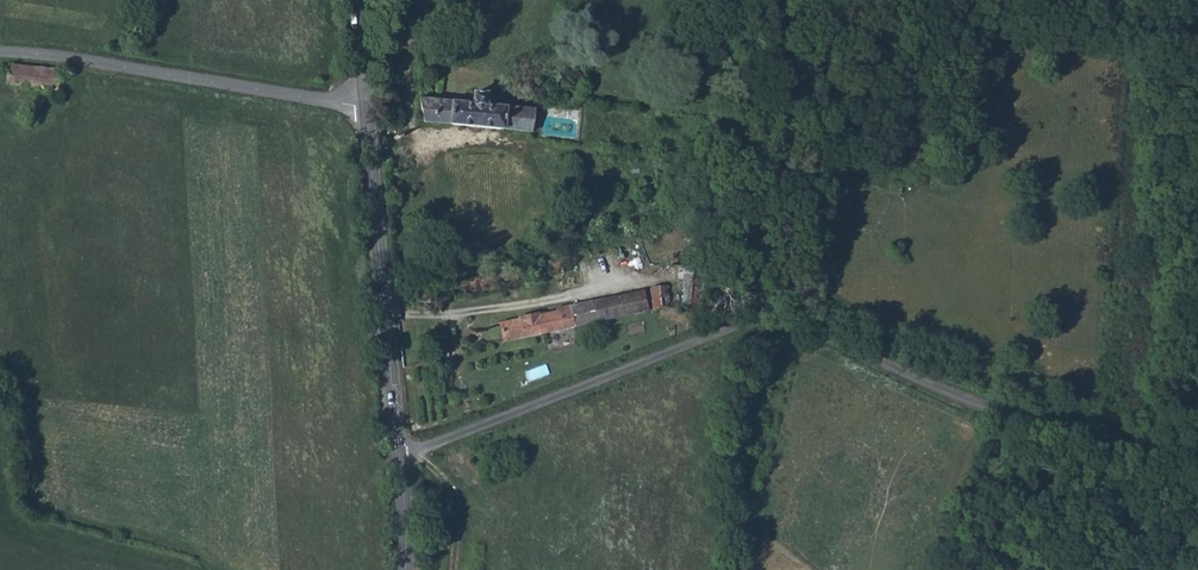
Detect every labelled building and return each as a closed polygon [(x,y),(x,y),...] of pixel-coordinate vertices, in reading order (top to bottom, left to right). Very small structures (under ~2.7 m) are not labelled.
[(393,33),(394,44),(403,43),(403,33),(393,33)] [(5,83),(65,89),(67,68),(7,64),(5,83)] [(421,96),(425,120),(532,129),(533,106),(490,103),(490,91),(474,89),(472,101),(421,96)] [(677,279),(680,302),(695,298),(691,277),(677,279)] [(677,279),(667,280),(671,303),(680,302),(677,279)] [(529,335),(574,325),(671,303),(667,280),(657,282),(583,299),(584,302),(525,314),(529,335)] [(705,296),(706,302),(717,300),(715,292),(705,296)]
